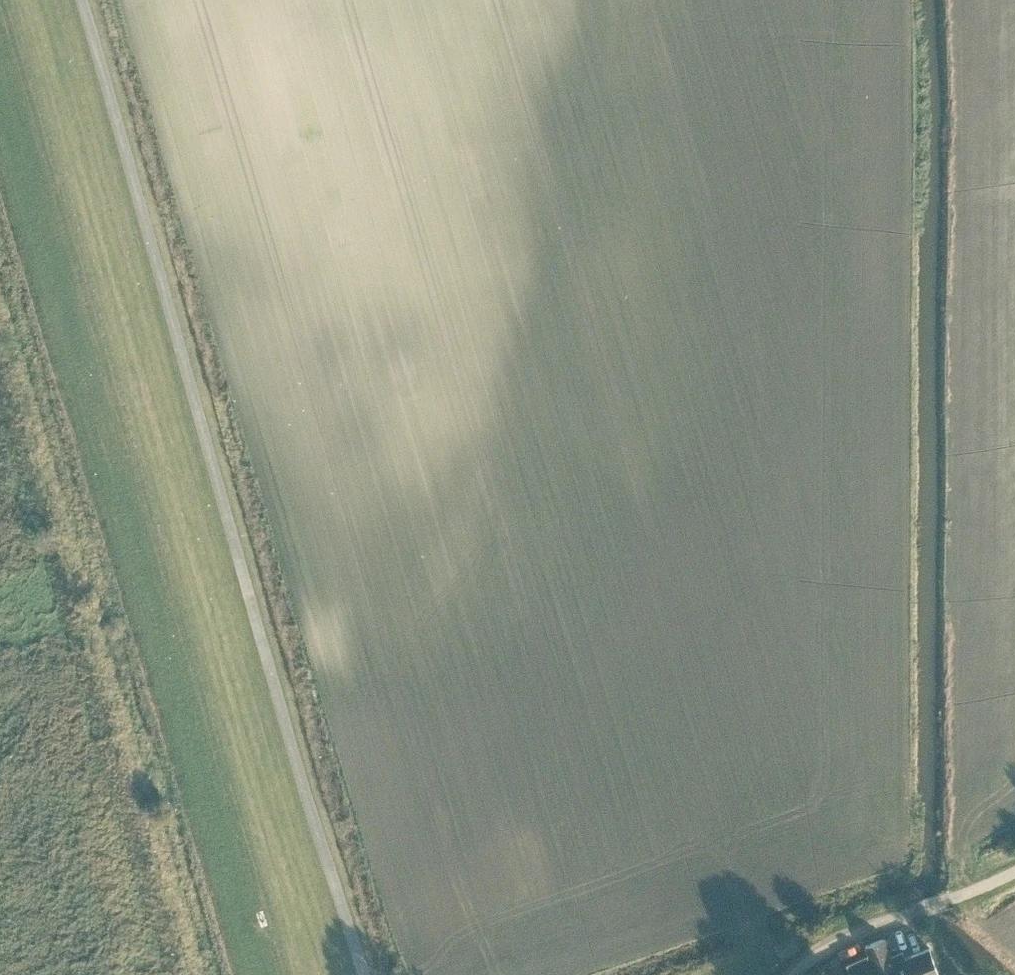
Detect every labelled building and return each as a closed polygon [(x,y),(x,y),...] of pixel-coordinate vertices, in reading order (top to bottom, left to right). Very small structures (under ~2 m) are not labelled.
[(940,970),(929,942),(900,954),(891,930),(872,938),(882,962),(887,974),(928,974),(940,970)] [(872,966),(869,956),(845,966),(848,974),(887,974),(882,962),(872,966)]
